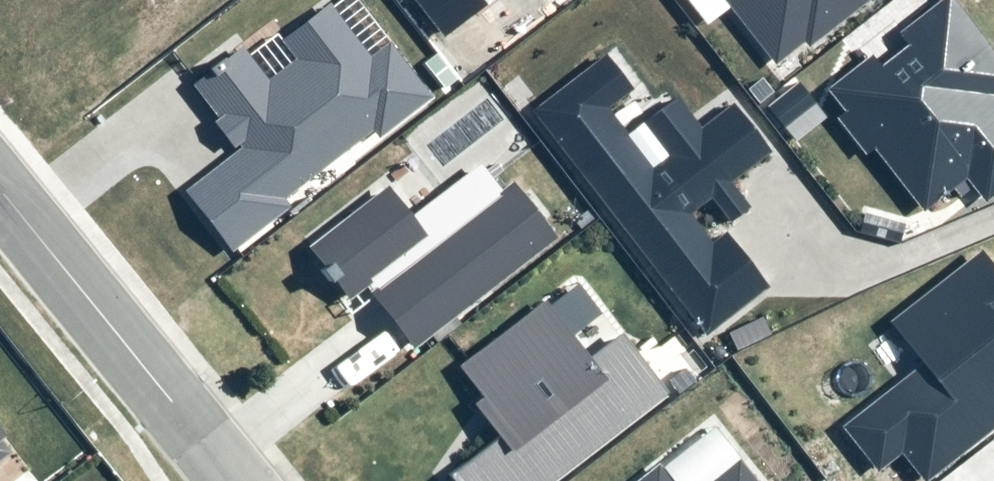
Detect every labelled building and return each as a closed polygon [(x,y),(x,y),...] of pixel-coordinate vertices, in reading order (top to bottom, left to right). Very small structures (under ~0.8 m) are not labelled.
[(442,45),(500,0),(406,0),(442,45)] [(776,66),(805,42),(811,49),(874,0),(724,0),(776,66)] [(986,203),(993,196),(993,51),(954,0),(946,0),(901,36),(909,46),(879,70),(869,57),(828,91),(845,112),(838,118),(867,155),(875,150),(924,211),(966,178),(986,203)] [(182,192),(232,257),(437,100),(391,41),(370,57),(331,6),(284,42),(298,60),(268,83),(242,50),(194,87),(220,121),(214,126),(234,152),(182,192)] [(726,235),(713,245),(690,216),(711,199),(730,224),(750,209),(730,184),(770,153),(732,106),(700,131),(675,99),(641,126),(666,157),(653,168),(607,111),(632,92),(604,57),(531,114),(708,336),(768,289),(726,235)] [(369,295),(414,357),(566,236),(517,168),(495,186),(480,161),(420,212),(396,180),(304,247),(352,308),(369,295)] [(921,366),(842,428),(877,473),(901,454),(922,480),(929,480),(993,430),(993,268),(980,250),(887,323),(921,366)] [(452,477),(455,480),(558,480),(673,395),(625,333),(590,359),(546,301),(457,368),(483,402),(475,407),(500,440),(452,477)] [(2,439),(8,434),(0,424),(0,457),(10,449),(2,439)] [(739,462),(715,480),(754,480),(739,462)] [(659,471),(645,480),(667,480),(659,471)]
